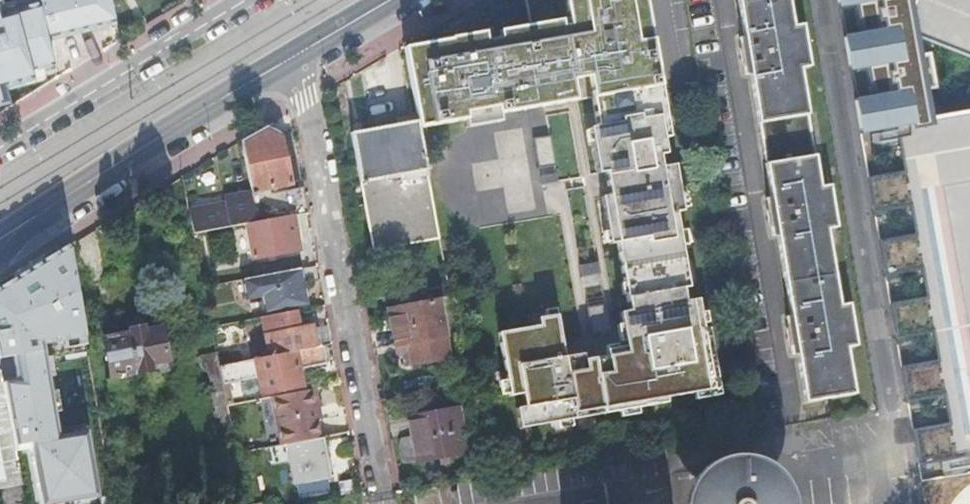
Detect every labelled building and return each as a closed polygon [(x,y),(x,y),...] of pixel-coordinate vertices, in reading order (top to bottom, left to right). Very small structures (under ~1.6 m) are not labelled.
[(56,62),(48,32),(39,0),(21,0),(1,5),(0,1),(0,77),(56,62)] [(109,0),(39,0),(48,32),(113,17),(109,0)] [(419,121),(420,128),(465,120),(466,127),(500,121),(498,112),(583,100),(660,86),(644,0),(527,0),(533,28),(499,34),(500,41),(483,44),(481,36),(423,46),(423,50),(406,53),(419,121)] [(806,114),(798,68),(808,67),(801,25),(792,26),(787,0),(736,0),(742,37),(737,38),(739,48),(737,48),(740,65),(742,65),(743,75),(749,74),(757,122),(806,114)] [(862,146),(925,457),(969,448),(969,0),(831,0),(862,146)] [(609,245),(616,243),(633,340),(712,389),(660,86),(583,100),(609,245)] [(763,164),(813,155),(806,114),(757,122),(763,164)] [(420,128),(419,121),(350,133),(373,252),(439,241),(420,128)] [(240,142),(250,194),(260,193),(261,199),(274,196),(272,189),(290,186),(279,135),(266,129),(240,142)] [(536,138),(543,183),(554,181),(547,136),(536,138)] [(818,187),(813,155),(763,164),(769,198),(764,199),(766,208),(764,208),(767,226),(769,226),(770,236),(775,235),(789,316),(784,316),(785,327),(783,327),(786,345),(788,345),(790,353),(795,352),(803,402),(853,394),(845,348),(854,348),(847,304),(838,306),(825,231),(835,229),(828,185),(818,187)] [(293,217),(307,215),(302,189),(278,194),(283,219),(293,217)] [(189,210),(194,235),(246,226),(256,224),(250,194),(221,198),(222,205),(189,210)] [(299,252),(293,217),(283,219),(256,224),(246,226),(253,261),(299,252)] [(0,288),(0,361),(10,359),(14,381),(0,383),(0,397),(9,450),(29,447),(38,503),(106,503),(93,429),(57,435),(42,345),(83,338),(68,247),(0,288)] [(302,285),(299,270),(243,281),(247,299),(262,296),(265,314),(306,306),(302,285)] [(454,359),(443,299),(383,310),(392,358),(406,355),(408,368),(454,359)] [(262,318),(269,358),(321,348),(317,329),(313,329),(312,328),(299,330),(295,312),(262,318)] [(525,406),(527,420),(517,421),(520,428),(665,403),(665,398),(712,389),(633,340),(624,342),(625,348),(563,358),(558,323),(559,323),(557,312),(543,314),(545,325),(501,332),(509,386),(498,388),(501,407),(511,406),(512,408),(525,406)] [(144,330),(144,327),(128,330),(129,333),(102,339),(110,378),(152,370),(151,364),(168,360),(161,327),(144,330)] [(219,366),(227,406),(237,404),(233,382),(257,378),(260,395),(301,387),(297,370),(325,365),(322,348),(321,348),(269,358),(219,366)] [(219,366),(217,355),(199,359),(200,366),(208,374),(224,458),(237,456),(236,454),(227,406),(219,366)] [(286,445),(319,439),(316,422),(313,410),(318,409),(314,390),(271,398),(280,447),(286,445)] [(20,484),(18,475),(0,394),(0,488),(20,484)] [(454,457),(445,408),(404,416),(413,464),(454,457)] [(326,479),(319,439),(286,445),(293,485),(326,479)] [(766,498),(764,493),(759,488),(754,484),(749,481),(743,479),(737,479),(731,480),(725,481),(719,484),(714,488),(710,493),(707,499),(706,503),(768,503),(766,498)] [(437,488),(414,492),(415,503),(441,503),(437,488)]
